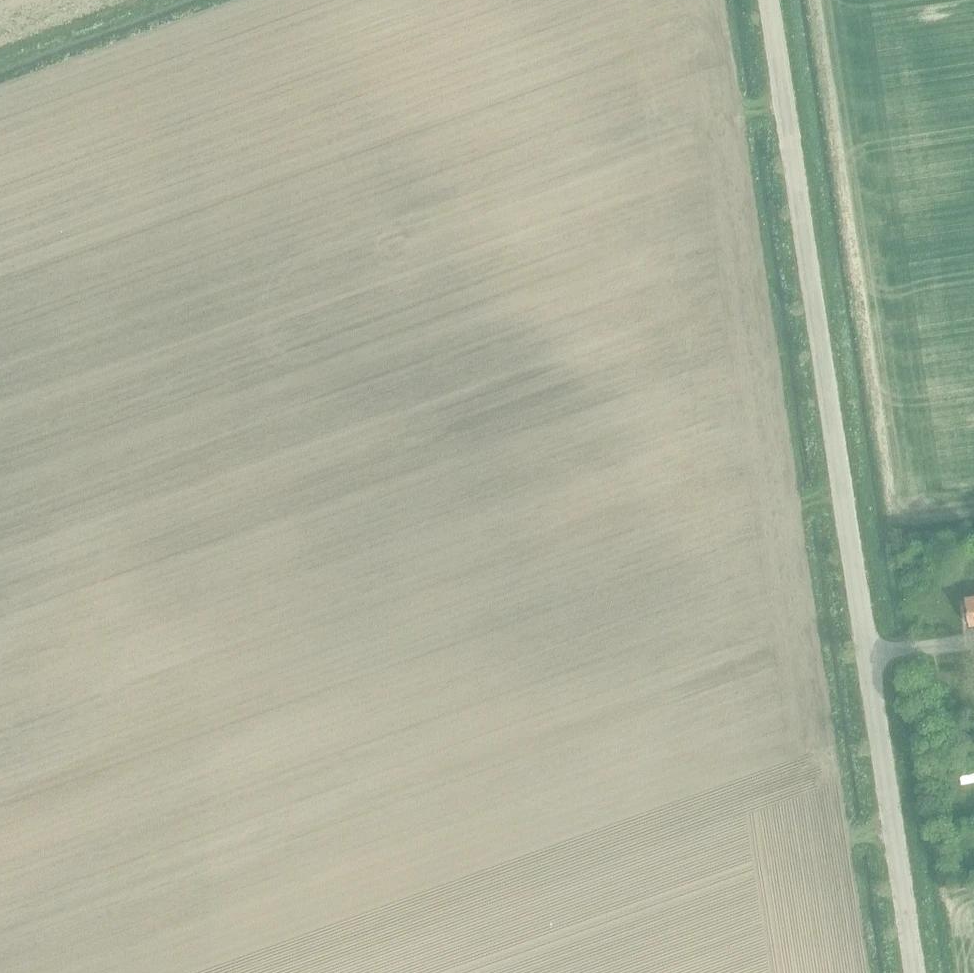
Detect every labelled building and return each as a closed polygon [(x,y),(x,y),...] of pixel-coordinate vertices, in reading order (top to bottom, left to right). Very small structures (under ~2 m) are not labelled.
[(967,625),(973,624),(973,597),(962,599),(967,625)]
